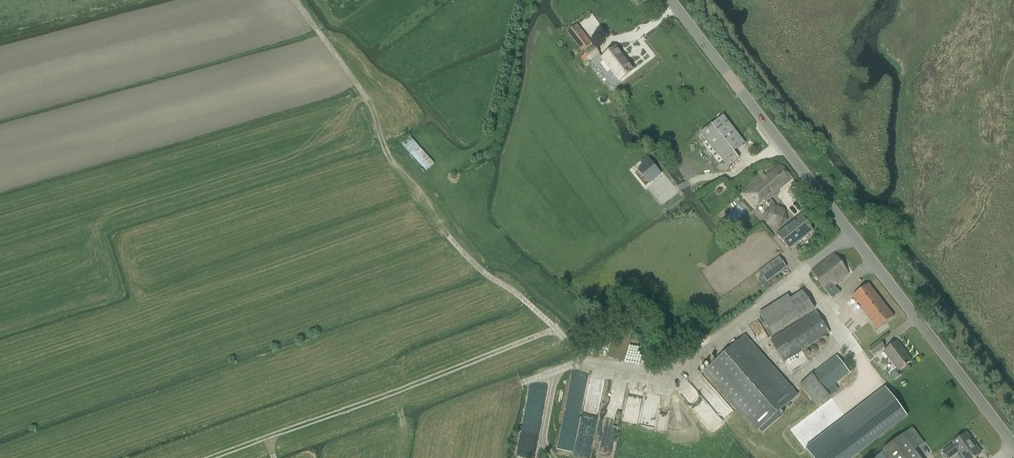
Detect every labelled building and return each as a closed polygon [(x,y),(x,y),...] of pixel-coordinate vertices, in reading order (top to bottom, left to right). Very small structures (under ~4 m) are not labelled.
[(590,61),(599,54),(594,47),(585,55),(590,61)] [(619,81),(633,70),(616,48),(602,58),(619,81)] [(724,116),(701,133),(706,139),(702,143),(718,163),(723,159),(729,166),(739,158),(734,151),(745,143),(724,116)] [(411,136),(402,144),(427,171),(436,163),(411,136)] [(642,165),(637,170),(649,184),(662,174),(647,156),(640,162),(642,165)] [(768,172),(743,194),(755,208),(765,199),(766,201),(792,178),(781,165),(769,174),(768,172)] [(723,216),(731,225),(746,212),(739,203),(723,216)] [(788,222),(781,204),(763,211),(770,229),(788,222)] [(789,251),(813,231),(800,215),(776,235),(789,251)] [(835,253),(812,272),(827,293),(833,299),(840,293),(834,286),(849,273),(835,253)] [(779,257),(758,272),(762,277),(759,279),(767,290),(770,287),(767,283),(786,268),(787,268),(779,257)] [(878,330),(894,317),(868,284),(852,297),(878,330)] [(788,295),(759,314),(773,336),(798,319),(798,320),(814,310),(802,291),(790,299),(788,295)] [(784,362),(830,333),(816,312),(771,341),(784,362)] [(633,330),(618,325),(608,358),(623,362),(633,330)] [(798,395),(745,335),(704,372),(757,432),(759,430),(762,434),(780,418),(777,414),(798,395)] [(880,342),(869,350),(873,356),(884,347),(880,342)] [(897,342),(884,352),(899,371),(904,367),(905,368),(906,367),(906,366),(911,361),(897,342)] [(813,375),(799,385),(816,406),(829,396),(838,389),(835,385),(850,373),(837,356),(813,375)] [(588,382),(571,378),(558,451),(591,457),(605,380),(589,377),(588,382)] [(859,454),(908,417),(886,389),(837,425),(859,454)] [(624,422),(640,424),(642,401),(627,399),(624,422)] [(541,414),(531,409),(522,427),(532,432),(541,414)] [(613,457),(618,415),(606,413),(604,430),(613,431),(612,441),(602,439),(600,456),(613,457)] [(915,451),(924,444),(913,429),(904,436),(903,435),(883,451),(884,452),(875,457),(920,457),(915,451)] [(942,453),(946,457),(951,457),(960,452),(964,457),(975,457),(981,454),(966,434),(953,443),(954,444),(942,453)]
